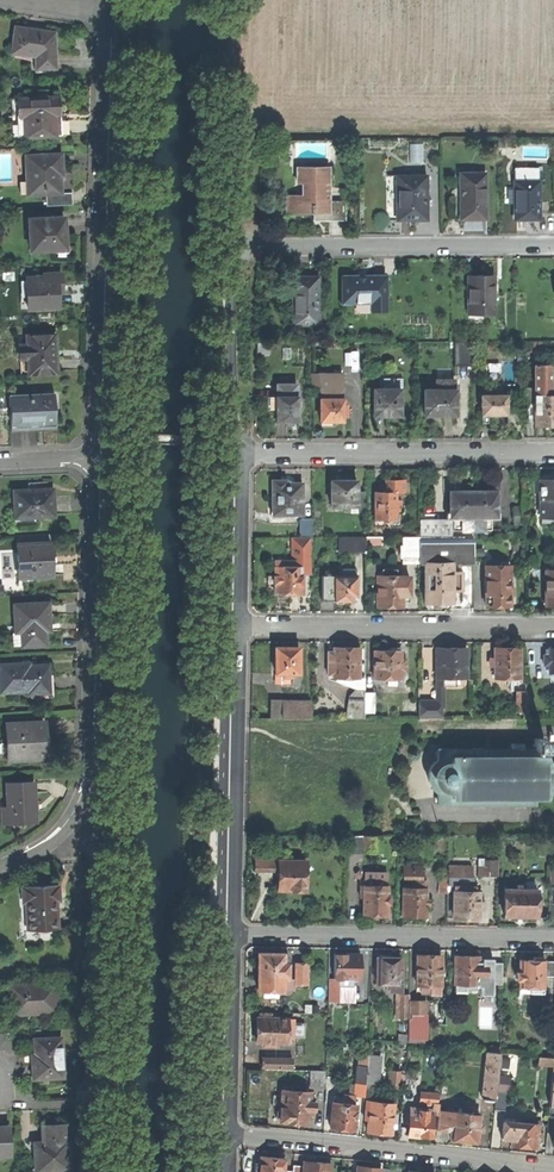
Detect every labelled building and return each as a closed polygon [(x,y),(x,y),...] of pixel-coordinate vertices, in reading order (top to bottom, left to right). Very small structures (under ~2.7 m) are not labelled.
[(32,68),(53,67),(51,30),(32,27),(10,24),(6,51),(31,56),(32,68)] [(21,135),(52,133),(51,112),(55,112),(54,104),(54,94),(15,97),(16,114),(20,114),(21,135)] [(43,192),(57,191),(56,173),(58,173),(58,164),(57,152),(23,154),(25,193),(43,192)] [(313,212),(318,212),(329,212),(329,203),(328,166),(307,167),(307,182),(302,182),(302,183),(303,195),(286,195),(287,213),(310,212),(310,214),(313,214),(313,212)] [(297,183),(302,183),(302,182),(307,182),(307,167),(296,167),(297,183)] [(514,179),(538,179),(538,168),(514,168),(514,179)] [(473,219),(485,219),(485,173),(460,173),(460,187),(461,198),(463,198),(463,219),(473,219)] [(409,220),(427,220),(426,176),(396,176),(396,206),(400,206),(400,220),(409,220)] [(538,219),(538,179),(514,179),(514,207),(517,207),(517,219),(524,219),(538,219)] [(57,191),(43,192),(43,204),(70,203),(69,190),(57,191)] [(329,212),(318,212),(318,220),(325,220),(345,220),(345,203),(329,203),(329,212)] [(31,250),(66,248),(65,235),(64,216),(30,218),(31,250)] [(27,277),(27,280),(28,297),(29,308),(59,307),(58,293),(61,293),(61,286),(60,273),(45,274),(45,276),(27,277)] [(343,276),(343,302),(373,302),(373,311),(386,311),(386,276),(364,276),(343,276)] [(468,313),(494,314),(494,294),(494,285),(494,276),(478,276),(468,276),(468,313)] [(293,324),(318,324),(319,277),(301,277),(288,277),(288,292),(293,292),(293,324)] [(55,335),(27,336),(27,344),(24,345),(20,345),(20,358),(24,358),(25,370),(42,369),(42,375),(57,374),(56,358),(55,335)] [(454,365),(472,365),(472,341),(454,342),(454,365)] [(257,355),(268,355),(268,342),(257,342),(257,355)] [(548,342),(525,343),(525,351),(533,351),(533,353),(548,352),(548,342)] [(20,375),(42,375),(42,369),(25,370),(24,358),(20,358),(20,375)] [(488,373),(499,373),(499,363),(488,364),(488,373)] [(535,388),(535,395),(545,395),(545,388),(550,388),(550,364),(535,364),(535,388)] [(320,399),(343,399),(343,373),(312,373),(312,386),(320,386),(320,399)] [(382,378),(383,389),(399,389),(403,389),(403,378),(382,378)] [(436,390),(455,390),(455,380),(436,380),(436,390)] [(277,384),(277,395),(297,395),(297,384),(277,384)] [(526,420),(534,420),(534,395),(535,395),(535,388),(525,388),(526,420)] [(383,389),(374,389),(374,415),(388,415),(400,415),(399,389),(383,389)] [(455,415),(455,390),(436,390),(425,390),(425,415),(442,415),(455,415)] [(55,411),(54,393),(9,396),(10,426),(56,424),(55,411)] [(297,421),(297,395),(277,395),(276,397),(276,409),(276,421),(286,421),(286,424),(289,424),(293,424),(293,421),(297,421)] [(506,395),(481,395),(481,414),(498,414),(506,414),(506,404),(506,399),(506,395)] [(535,395),(534,395),(534,420),(534,426),(551,426),(553,426),(553,395),(545,395),(535,395)] [(343,403),(343,399),(320,399),(320,421),(322,421),(332,421),(333,421),(342,421),(342,416),(343,403)] [(350,506),(357,506),(357,493),(357,480),(349,480),(342,480),(331,480),(331,506),(350,506)] [(396,492),(396,493),(405,493),(405,480),(394,480),(385,480),(385,492),(396,492)] [(539,480),(539,517),(552,517),(553,517),(553,480),(539,480)] [(289,514),(295,514),(302,514),(302,483),(286,483),(286,481),(281,481),(272,481),(272,494),(276,494),(276,512),(289,512),(289,514)] [(14,492),(15,519),(53,517),(53,504),(52,490),(41,490),(41,482),(28,483),(28,491),(14,492)] [(374,519),(384,519),(396,519),(396,511),(396,501),(396,493),(396,492),(385,492),(374,492),(374,519)] [(453,519),(472,519),(472,492),(455,492),(450,492),(450,513),(445,513),(446,519),(453,519)] [(485,518),(485,520),(492,520),(499,520),(499,513),(495,513),(495,492),(487,492),(472,492),(472,519),(485,518)] [(357,506),(357,512),(365,512),(365,493),(357,493),(357,506)] [(295,518),(295,514),(289,514),(289,512),(276,512),(276,494),(272,494),(272,518),(295,518)] [(522,507),(514,507),(513,524),(521,524),(522,507)] [(302,518),(302,537),(311,537),(312,537),(312,518),(302,518)] [(485,530),(485,520),(485,518),(472,519),(472,530),(485,530)] [(472,519),(453,519),(453,530),(472,530),(472,519)] [(419,521),(419,536),(450,536),(450,530),(450,521),(419,521)] [(402,562),(419,562),(419,536),(402,537),(402,562)] [(424,562),(451,562),(459,562),(468,562),(472,562),(472,536),(450,536),(419,536),(419,562),(424,562)] [(302,566),(302,570),(312,570),(311,537),(302,537),(292,537),(292,548),(293,548),(294,561),(297,561),(297,566),(302,566)] [(339,551),(365,551),(365,544),(365,537),(339,537),(339,551)] [(18,577),(47,576),(47,565),(51,565),(51,557),(50,543),(16,544),(18,577)] [(451,602),(451,591),(451,571),(451,562),(424,562),(425,602),(438,602),(438,604),(440,606),(443,606),(446,606),(448,604),(448,602),(451,602)] [(297,566),(284,566),(275,566),(275,576),(274,576),(274,583),(275,583),(275,594),(276,594),(279,596),(284,596),(288,594),(296,594),(302,594),(302,570),(302,566),(297,566)] [(509,606),(509,593),(509,587),(510,566),(486,566),(486,606),(499,606),(509,606)] [(546,570),(545,605),(553,606),(553,570),(546,570)] [(451,571),(451,591),(462,591),(462,571),(451,571)] [(333,600),(333,576),(322,576),(322,600),(333,600)] [(333,600),(334,600),(343,600),(352,600),(352,596),(357,596),(357,576),(355,576),(345,576),(333,576),(333,600)] [(397,576),(382,576),(377,576),(377,605),(390,605),(402,606),(402,595),(409,595),(409,576),(397,576)] [(11,626),(12,645),(45,644),(45,631),(41,631),(40,625),(48,624),(48,617),(47,603),(13,604),(14,626),(11,626)] [(291,688),(299,688),(300,649),(286,649),(275,649),(275,675),(282,675),(282,678),(291,679),(291,688)] [(333,679),(359,679),(359,649),(344,649),(333,649),(333,667),(327,667),(327,676),(334,676),(333,679)] [(374,652),(374,680),(387,680),(387,687),(395,687),(396,681),(401,680),(401,672),(406,672),(406,661),(401,661),(401,652),(399,652),(398,649),(391,649),(389,652),(382,652),(374,652)] [(454,679),(466,678),(466,649),(446,649),(436,650),(436,679),(442,679),(441,686),(454,687),(454,679)] [(516,679),(519,679),(519,650),(506,650),(494,650),(494,658),(489,658),(489,667),(494,667),(494,679),(516,679)] [(553,674),(553,650),(545,650),(545,656),(543,656),(543,666),(548,666),(548,674),(553,674)] [(49,693),(48,678),(48,664),(22,666),(22,663),(0,664),(0,691),(27,690),(27,694),(49,693)] [(525,679),(519,679),(516,679),(516,692),(526,692),(525,679)] [(365,694),(365,691),(355,690),(350,697),(353,699),(347,706),(354,711),(354,719),(365,719),(365,716),(365,713),(365,694)] [(526,692),(516,692),(516,712),(526,713),(526,692)] [(375,694),(365,694),(365,713),(375,713),(375,694)] [(311,720),(311,704),(282,704),(282,701),(272,701),(271,719),(311,720)] [(438,701),(419,701),(419,716),(419,720),(441,720),(441,716),(441,707),(438,707),(438,701)] [(12,759),(41,758),(40,746),(39,736),(44,736),(43,721),(6,723),(7,745),(12,745),(12,759)] [(432,764),(429,768),(427,773),(428,779),(429,784),(432,788),(437,792),(437,804),(470,804),(471,806),(480,806),(481,804),(512,804),(513,806),(521,806),(522,804),(533,804),(533,796),(544,797),(545,790),(553,791),(553,762),(546,763),(544,757),(543,757),(543,752),(542,749),(543,749),(544,738),(533,738),(533,749),(523,749),(522,747),(513,747),(512,749),(481,749),(481,747),(471,748),(471,749),(437,749),(437,760),(435,761),(432,764)] [(2,807),(3,824),(27,823),(35,823),(34,782),(7,783),(8,807),(2,807)] [(346,853),(382,853),(382,835),(347,836),(346,853)] [(305,861),(278,861),(278,857),(272,857),(272,853),(254,852),(254,870),(278,870),(277,891),(292,891),(305,891),(305,861)] [(485,861),(485,878),(494,878),(495,861),(485,861)] [(412,877),(421,877),(422,867),(403,867),(403,877),(406,877),(406,873),(412,874),(412,877)] [(482,896),(477,896),(477,893),(474,893),(474,888),(471,888),(472,868),(447,867),(447,877),(447,894),(446,918),(465,919),(477,919),(477,910),(481,910),(482,896)] [(386,887),(386,873),(366,873),(366,886),(364,886),(364,888),(360,888),(360,898),(364,898),(363,916),(371,916),(387,916),(387,905),(390,905),(390,898),(387,898),(387,887),(386,887)] [(439,894),(447,894),(447,877),(439,877),(439,894)] [(423,889),(423,882),(413,881),(413,888),(403,888),(402,917),(417,917),(425,917),(426,889),(423,889)] [(56,917),(54,917),(53,900),(58,899),(58,883),(24,885),(24,888),(22,888),(22,895),(22,903),(25,903),(26,930),(56,928),(56,917)] [(519,917),(535,917),(535,890),(534,890),(534,883),(524,883),(524,890),(519,890),(520,886),(514,885),(514,890),(503,890),(503,916),(519,917)] [(263,989),(278,989),(282,989),(282,979),(288,979),(289,955),(284,955),(284,953),(274,952),(258,952),(258,989),(263,989)] [(388,983),(400,983),(400,971),(400,956),(390,956),(388,953),(382,953),(379,956),(377,956),(376,983),(388,983)] [(339,978),(351,978),(360,978),(360,954),(346,954),(334,954),(334,977),(339,978)] [(416,985),(421,985),(439,985),(440,975),(443,975),(443,968),(440,968),(440,955),(426,955),(417,955),(416,985)] [(455,956),(454,984),(478,984),(478,982),(478,962),(478,956),(466,956),(455,956)] [(530,987),(530,993),(543,993),(544,975),(544,961),(541,960),(540,957),(533,957),(532,960),(525,960),(519,959),(519,972),(516,971),(516,981),(519,981),(519,987),(530,987)] [(544,975),(553,976),(553,961),(544,961),(544,975)] [(483,962),(478,962),(478,982),(486,982),(486,984),(492,984),(502,984),(502,963),(493,962),(483,962)] [(295,979),(295,983),(307,983),(307,963),(295,963),(295,979)] [(339,985),(339,978),(334,977),(328,977),(328,1000),(338,1000),(339,985)] [(295,979),(288,979),(282,979),(282,989),(295,989),(295,983),(295,979)] [(492,994),(492,984),(486,984),(486,982),(478,982),(478,984),(478,986),(482,986),(481,994),(492,994)] [(17,1013),(55,1012),(54,983),(10,985),(11,1014),(17,1013)] [(351,985),(339,985),(338,1000),(353,1000),(354,985),(351,985)] [(439,985),(421,985),(421,992),(430,992),(430,994),(439,994),(439,985)] [(409,995),(398,995),(398,1019),(408,1019),(409,1002),(409,995)] [(425,1003),(409,1002),(408,1019),(408,1039),(408,1041),(425,1042),(425,1003)] [(285,1019),(271,1018),(258,1018),(257,1018),(256,1042),(262,1042),(277,1042),(286,1043),(286,1036),(286,1019),(285,1019)] [(31,1079),(49,1078),(49,1080),(62,1079),(60,1037),(33,1038),(34,1053),(30,1054),(31,1066),(31,1079)] [(481,1098),(495,1100),(498,1076),(500,1053),(486,1051),(481,1098)] [(359,1065),(367,1066),(368,1055),(360,1055),(359,1065)] [(367,1066),(365,1084),(376,1085),(379,1056),(368,1055),(367,1066)] [(263,1057),(262,1068),(292,1069),(292,1058),(263,1057)] [(354,1083),(365,1084),(367,1066),(359,1065),(356,1065),(354,1083)] [(310,1085),(323,1087),(324,1069),(310,1069),(310,1085)] [(388,1087),(397,1088),(399,1071),(390,1070),(388,1087)] [(494,1109),(504,1110),(508,1077),(498,1076),(495,1100),(494,1109)] [(364,1096),(365,1084),(354,1083),(353,1095),(364,1096)] [(310,1098),(310,1091),(282,1090),(281,1095),(273,1094),(273,1105),(276,1110),(276,1117),(278,1119),(279,1119),(279,1120),(290,1121),(308,1122),(309,1115),(314,1116),(315,1098),(310,1098)] [(434,1103),(437,1103),(438,1093),(420,1092),(419,1102),(434,1103)] [(332,1102),(353,1104),(353,1098),(335,1096),(332,1102)] [(378,1132),(390,1133),(391,1124),(395,1124),(396,1113),(393,1113),(393,1104),(378,1102),(374,1102),(369,1101),(368,1120),(366,1131),(378,1132)] [(356,1104),(353,1104),(332,1102),(330,1127),(341,1129),(353,1130),(356,1104)] [(431,1137),(433,1117),(427,1116),(428,1110),(419,1109),(419,1115),(410,1114),(409,1122),(405,1121),(404,1127),(409,1128),(408,1135),(417,1136),(431,1137)] [(479,1114),(478,1114),(471,1113),(438,1110),(437,1117),(436,1129),(451,1130),(450,1139),(461,1140),(477,1141),(478,1129),(479,1118),(479,1114)] [(537,1137),(538,1124),(526,1123),(504,1120),(502,1139),(511,1140),(511,1145),(520,1146),(535,1147),(537,1137)] [(68,1171),(67,1140),(64,1140),(63,1123),(51,1124),(41,1124),(42,1141),(32,1142),(34,1171),(40,1171),(68,1171)] [(10,1155),(9,1126),(0,1126),(0,1155),(10,1155)] [(259,1171),(274,1171),(282,1171),(283,1171),(283,1170),(284,1158),(268,1157),(261,1156),(260,1165),(259,1171)] [(292,1171),(330,1171),(331,1163),(324,1162),(316,1162),(316,1167),(302,1166),(302,1169),(292,1168),(292,1171)]
